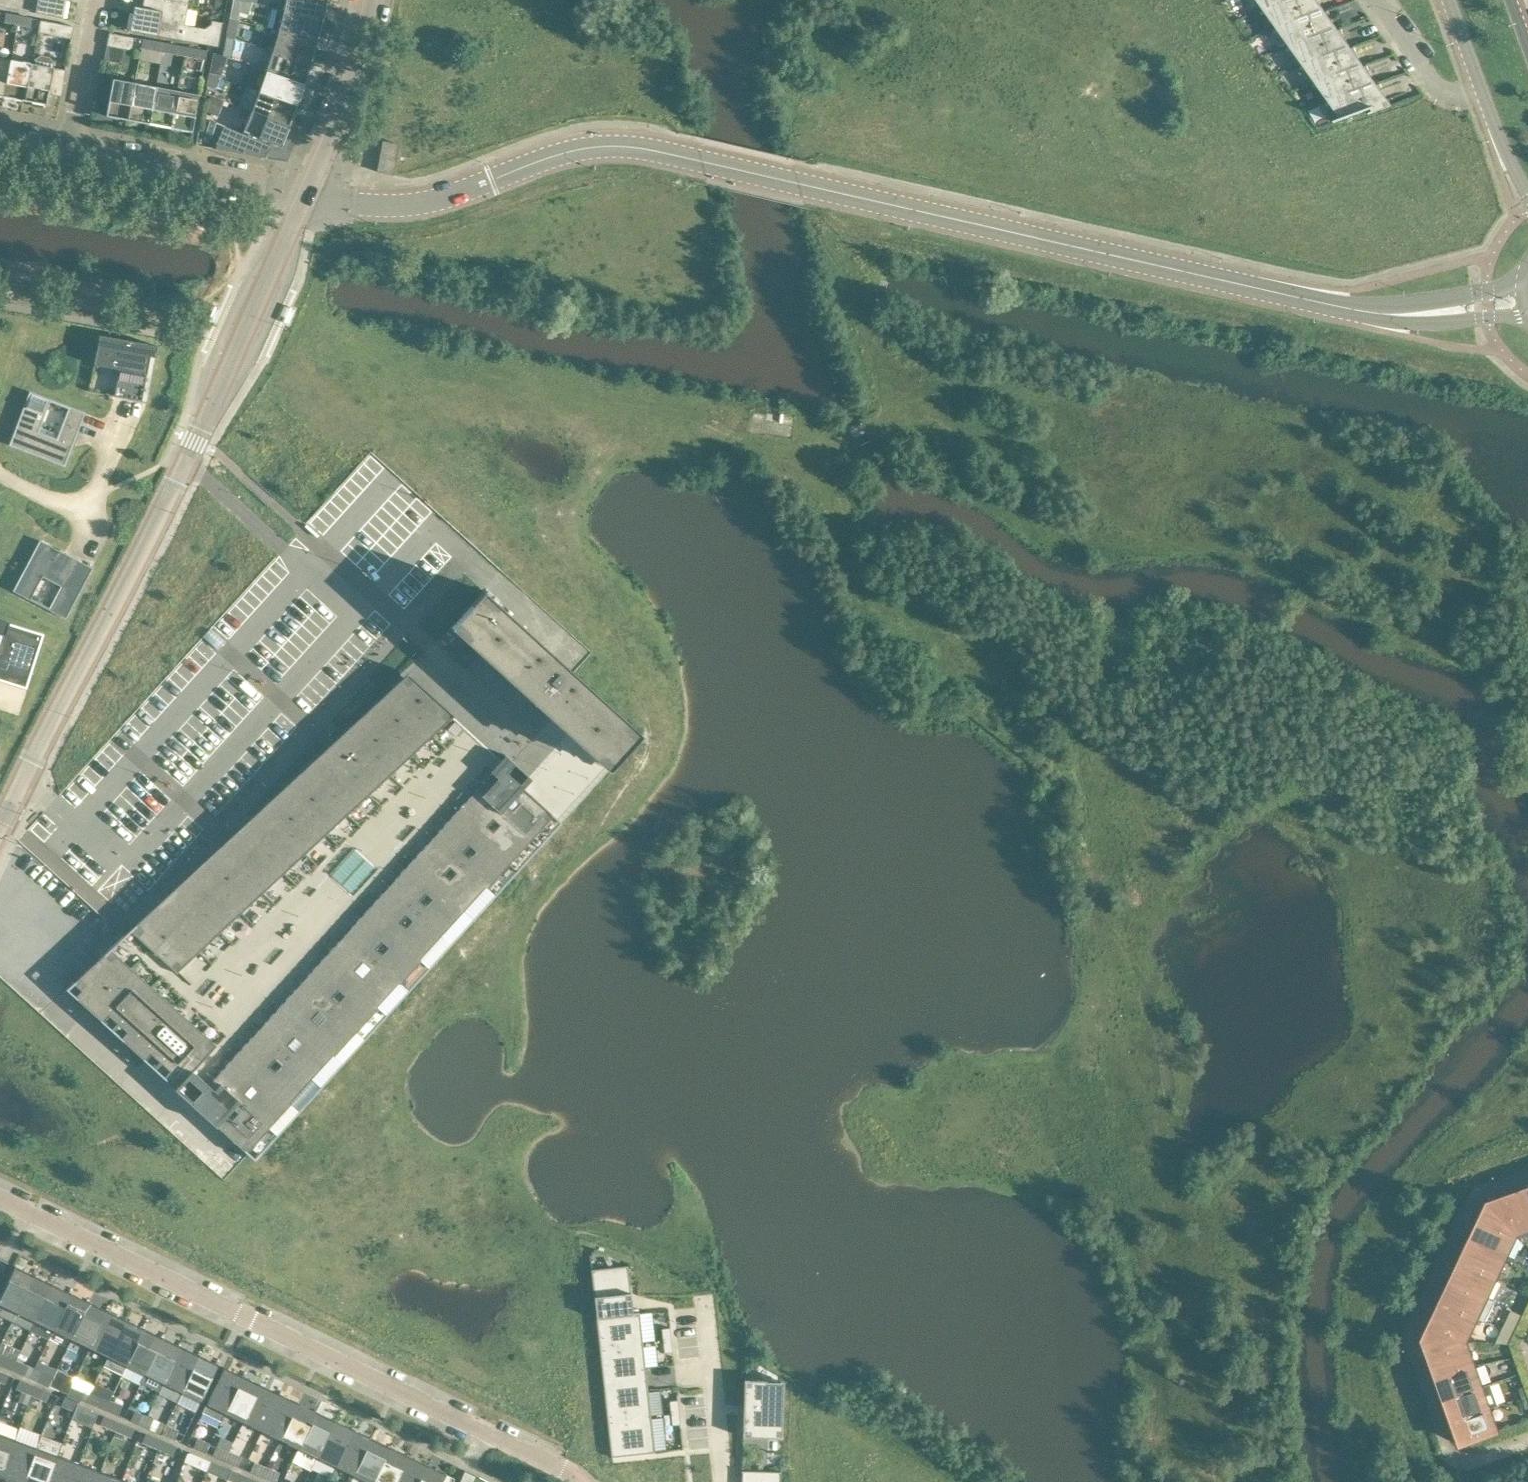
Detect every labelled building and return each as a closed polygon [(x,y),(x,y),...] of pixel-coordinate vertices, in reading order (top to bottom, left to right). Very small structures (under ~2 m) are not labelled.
[(63,18),(67,0),(0,0),(0,6),(63,18)] [(130,31),(209,45),(219,47),(223,22),(211,20),(210,25),(203,29),(184,25),(179,18),(187,12),(189,3),(171,0),(144,0),(143,8),(138,7),(135,6),(134,7),(133,13),(130,31)] [(216,8),(225,10),(227,0),(217,0),(216,8)] [(231,11),(240,13),(242,0),(241,0),(234,0),(231,11)] [(284,11),(323,21),(328,0),(287,0),(284,11)] [(1288,0),(1258,0),(1265,9),(1288,0)] [(1318,0),(1288,0),(1265,9),(1278,27),(1325,9),(1318,0)] [(273,8),(268,28),(279,31),(318,42),(323,21),(284,11),(273,8)] [(1291,45),(1337,27),(1325,9),(1278,27),(1291,45)] [(19,16),(6,14),(4,22),(18,25),(18,23),(19,16)] [(19,16),(18,23),(18,25),(30,27),(32,18),(19,16)] [(74,26),(41,20),(38,33),(71,39),(74,26)] [(229,24),(227,37),(235,40),(238,26),(229,24)] [(1350,46),(1337,27),(1291,45),(1303,64),(1350,46)] [(279,31),(273,52),(311,63),(318,42),(279,31)] [(110,33),(107,46),(132,51),(134,38),(129,37),(110,33)] [(227,37),(224,50),(233,52),(235,40),(227,37)] [(141,49),(162,53),(164,43),(143,39),(141,49)] [(186,47),(164,43),(162,53),(184,57),(186,47)] [(1303,64),(1316,82),(1363,64),(1350,46),(1303,64)] [(207,51),(186,47),(184,57),(206,61),(207,51)] [(273,52),(267,72),(305,84),(311,63),(273,52)] [(213,53),(209,73),(218,75),(221,76),(228,58),(223,57),(221,56),(213,53)] [(32,64),(25,101),(47,105),(52,76),(54,68),(52,67),(52,63),(49,58),(41,57),(35,60),(34,64),(32,64)] [(4,97),(11,60),(0,58),(0,96),(4,97)] [(11,60),(4,97),(10,98),(10,99),(20,100),(25,101),(32,64),(11,60)] [(1329,100),(1376,82),(1363,64),(1316,82),(1329,100)] [(267,72),(260,92),(298,105),(305,84),(267,72)] [(209,73),(207,86),(215,88),(218,75),(209,73)] [(106,116),(128,120),(135,83),(101,77),(96,102),(108,105),(106,116)] [(1393,105),(1376,82),(1329,100),(1342,118),(1335,120),(1336,121),(1336,122),(1372,108),(1373,111),(1370,112),(1370,114),(1393,105)] [(156,87),(135,83),(128,120),(149,124),(156,87)] [(177,91),(156,87),(149,124),(155,125),(155,127),(166,127),(171,128),(177,91)] [(199,95),(177,91),(171,128),(177,129),(177,131),(187,131),(192,132),(199,95)] [(260,92),(252,111),(290,126),(298,105),(260,92)] [(210,97),(205,110),(218,115),(223,102),(210,97)] [(290,126),(252,111),(243,135),(225,128),(216,149),(267,158),(268,157),(265,156),(271,143),(281,147),(290,126)] [(377,172),(394,175),(399,144),(383,141),(377,172)] [(100,335),(94,365),(114,368),(133,372),(128,398),(142,401),(150,356),(155,357),(157,346),(152,345),(100,335)] [(85,413),(69,407),(59,434),(40,427),(51,400),(30,392),(9,445),(65,466),(70,452),(67,444),(72,430),(79,427),(85,413)] [(92,568),(40,541),(14,591),(30,600),(43,576),(61,586),(49,609),(66,618),(92,568)] [(552,652),(483,590),(471,604),(473,606),(454,627),(531,697),(529,699),(541,710),(543,708),(553,717),(570,732),(604,764),(634,731),(572,675),(569,678),(558,669),(562,665),(554,658),(541,672),(537,668),(552,652)] [(13,678),(12,683),(26,688),(31,672),(32,672),(44,634),(10,623),(11,623),(0,619),(0,635),(2,636),(0,641),(0,674),(13,678)] [(66,989),(145,1060),(248,1154),(255,1160),(561,822),(522,786),(530,778),(531,779),(532,778),(530,776),(513,761),(505,754),(504,755),(506,756),(502,761),(498,764),(449,720),(455,715),(408,673),(391,689),(66,989)] [(1506,1193),(1519,1232),(1521,1232),(1526,1240),(1527,1239),(1527,1192),(1508,1199),(1506,1193)] [(1478,1218),(1515,1236),(1516,1235),(1519,1232),(1506,1193),(1500,1196),(1487,1201),(1485,1205),(1491,1207),(1484,1220),(1478,1218)] [(1506,1256),(1515,1236),(1478,1218),(1478,1219),(1484,1221),(1475,1241),(1469,1238),(1468,1239),(1506,1256)] [(1459,1259),(1465,1262),(1496,1277),(1506,1256),(1468,1239),(1474,1242),(1471,1248),(1466,1246),(1459,1259)] [(8,1263),(0,1259),(0,1271),(3,1273),(8,1263)] [(1486,1298),(1496,1277),(1465,1262),(1459,1259),(1452,1273),(1458,1276),(1455,1282),(1449,1279),(1449,1280),(1486,1298)] [(628,1265),(591,1269),(596,1318),(633,1314),(633,1313),(628,1265)] [(34,1275),(15,1266),(0,1298),(0,1314),(13,1320),(34,1275)] [(13,1320),(31,1329),(53,1284),(34,1275),(13,1320)] [(1454,1283),(1445,1303),(1476,1318),(1485,1321),(1494,1301),(1486,1298),(1449,1280),(1454,1283)] [(54,1329),(71,1293),(53,1284),(31,1329),(49,1338),(54,1329)] [(72,1338),(89,1302),(71,1293),(54,1329),(72,1338)] [(90,1302),(89,1302),(72,1338),(90,1347),(108,1311),(90,1302)] [(1429,1321),(1466,1339),(1476,1318),(1445,1303),(1435,1323),(1429,1321)] [(126,1320),(108,1311),(90,1347),(109,1356),(126,1320)] [(600,1347),(643,1343),(639,1312),(633,1313),(633,1314),(596,1318),(600,1347)] [(1517,1329),(1524,1332),(1527,1325),(1527,1317),(1523,1315),(1517,1329)] [(123,1373),(127,1365),(145,1329),(126,1320),(109,1356),(105,1364),(123,1373)] [(1427,1357),(1427,1358),(1466,1344),(1466,1339),(1429,1321),(1427,1326),(1421,1339),(1423,1344),(1429,1341),(1433,1355),(1427,1357)] [(661,1328),(663,1340),(671,1339),(670,1327),(661,1328)] [(163,1337),(145,1329),(127,1365),(145,1374),(163,1337)] [(1510,1344),(1519,1344),(1524,1332),(1517,1329),(1510,1344)] [(160,1390),(164,1383),(181,1346),(163,1337),(145,1374),(142,1381),(160,1390)] [(672,1351),(671,1339),(663,1340),(664,1352),(672,1351)] [(643,1343),(600,1347),(604,1383),(647,1379),(643,1343)] [(648,1364),(658,1363),(655,1344),(645,1346),(648,1364)] [(1441,1377),(1474,1365),(1466,1344),(1427,1358),(1428,1359),(1434,1356),(1441,1377)] [(1523,1357),(1519,1344),(1510,1344),(1515,1359),(1523,1357)] [(200,1355),(181,1346),(164,1383),(182,1391),(200,1355)] [(12,1370),(16,1360),(3,1355),(0,1362),(0,1365),(12,1370)] [(219,1364),(200,1355),(182,1391),(201,1401),(219,1364)] [(1520,1373),(1527,1371),(1527,1370),(1523,1357),(1515,1359),(1520,1373)] [(28,1366),(16,1360),(12,1370),(24,1375),(28,1366)] [(34,1368),(30,1378),(37,1380),(49,1386),(57,1368),(38,1360),(34,1368)] [(1443,1400),(1443,1401),(1481,1387),(1474,1365),(1441,1377),(1436,1379),(1436,1380),(1441,1393),(1446,1391),(1449,1398),(1443,1400)] [(222,1420),(226,1412),(243,1376),(224,1367),(203,1411),(222,1420)] [(57,1368),(49,1386),(68,1394),(70,1387),(71,1388),(72,1386),(76,1377),(57,1368)] [(0,1371),(0,1381),(5,1383),(9,1375),(0,1371)] [(1519,1389),(1522,1397),(1527,1395),(1527,1371),(1520,1373),(1525,1387),(1519,1389)] [(262,1385),(243,1376),(226,1412),(244,1421),(262,1385)] [(607,1420),(651,1415),(647,1379),(604,1383),(607,1420)] [(784,1380),(744,1379),(742,1436),(782,1438),(784,1380)] [(20,1380),(16,1388),(23,1391),(32,1395),(35,1386),(20,1380)] [(1481,1387),(1443,1401),(1449,1399),(1457,1420),(1489,1409),(1499,1405),(1491,1384),(1481,1387)] [(280,1394),(262,1385),(244,1421),(263,1430),(280,1394)] [(35,1386),(32,1395),(47,1401),(50,1393),(35,1386)] [(68,1394),(66,1397),(78,1402),(79,1402),(81,1399),(87,1401),(90,1394),(72,1386),(71,1388),(70,1387),(68,1394)] [(23,1391),(20,1400),(28,1404),(32,1395),(23,1391)] [(90,1394),(87,1401),(90,1403),(94,1404),(94,1405),(106,1410),(110,1401),(91,1393),(91,1392),(90,1394)] [(263,1430),(281,1439),(298,1403),(280,1394),(263,1430)] [(64,1398),(61,1405),(74,1411),(77,1404),(78,1402),(66,1397),(65,1396),(64,1398)] [(669,1401),(671,1413),(679,1412),(678,1400),(669,1401)] [(123,1406),(110,1401),(106,1410),(119,1415),(123,1406)] [(317,1412),(298,1403),(281,1439),(299,1448),(317,1412)] [(74,1411),(71,1419),(92,1428),(98,1413),(90,1410),(83,1407),(77,1404),(74,1411)] [(1497,1429),(1489,1409),(1457,1420),(1464,1441),(1458,1443),(1458,1444),(1497,1431),(1497,1429)] [(131,1421),(144,1426),(148,1417),(135,1411),(131,1421)] [(311,1469),(318,1457),(335,1420),(317,1412),(299,1448),(293,1460),(311,1469)] [(680,1424),(679,1412),(671,1413),(672,1425),(680,1424)] [(655,1452),(651,1415),(607,1420),(611,1457),(655,1452)] [(116,1430),(119,1422),(104,1416),(100,1424),(116,1430)] [(144,1426),(156,1431),(160,1422),(148,1417),(144,1426)] [(354,1429),(335,1420),(318,1457),(336,1466),(354,1429)] [(135,1429),(119,1422),(116,1430),(131,1437),(135,1429)] [(166,1425),(162,1434),(175,1439),(179,1430),(166,1425)] [(336,1466),(354,1474),(372,1438),(354,1429),(336,1466)] [(143,1442),(158,1448),(161,1440),(146,1433),(143,1442)] [(15,1440),(0,1434),(0,1473),(2,1474),(15,1440)] [(197,1438),(194,1447),(207,1453),(210,1444),(197,1438)] [(372,1438),(354,1474),(370,1481),(373,1481),(390,1447),(372,1438)] [(15,1440),(2,1474),(24,1481),(37,1447),(15,1440)] [(173,1455),(177,1446),(161,1440),(158,1448),(173,1455)] [(225,1461),(229,1451),(217,1446),(213,1455),(225,1461)] [(58,1455),(37,1447),(24,1481),(48,1481),(58,1455)] [(409,1456),(390,1447),(373,1481),(396,1481),(409,1456)] [(242,1457),(229,1451),(225,1461),(238,1466),(242,1457)] [(188,1453),(184,1461),(206,1471),(207,1469),(210,1461),(195,1454),(190,1452),(188,1453)] [(58,1455),(48,1481),(72,1481),(79,1463),(58,1455)] [(427,1465),(409,1456),(396,1481),(419,1481),(427,1465)] [(207,1469),(206,1471),(227,1480),(228,1478),(231,1470),(226,1467),(210,1461),(207,1469)] [(251,1471),(263,1477),(267,1467),(255,1462),(251,1471)] [(101,1471),(90,1467),(79,1463),(72,1481),(97,1481),(101,1471)] [(419,1481),(453,1481),(455,1478),(446,1474),(427,1465),(419,1481)] [(263,1477),(276,1481),(279,1473),(267,1467),(263,1477)] [(460,1481),(474,1481),(476,1475),(465,1470),(460,1481)] [(780,1471),(741,1470),(741,1481),(780,1481),(780,1471)] [(101,1471),(97,1481),(121,1481),(122,1479),(101,1471)] [(237,1481),(251,1481),(252,1479),(237,1472),(233,1481),(237,1481)]
